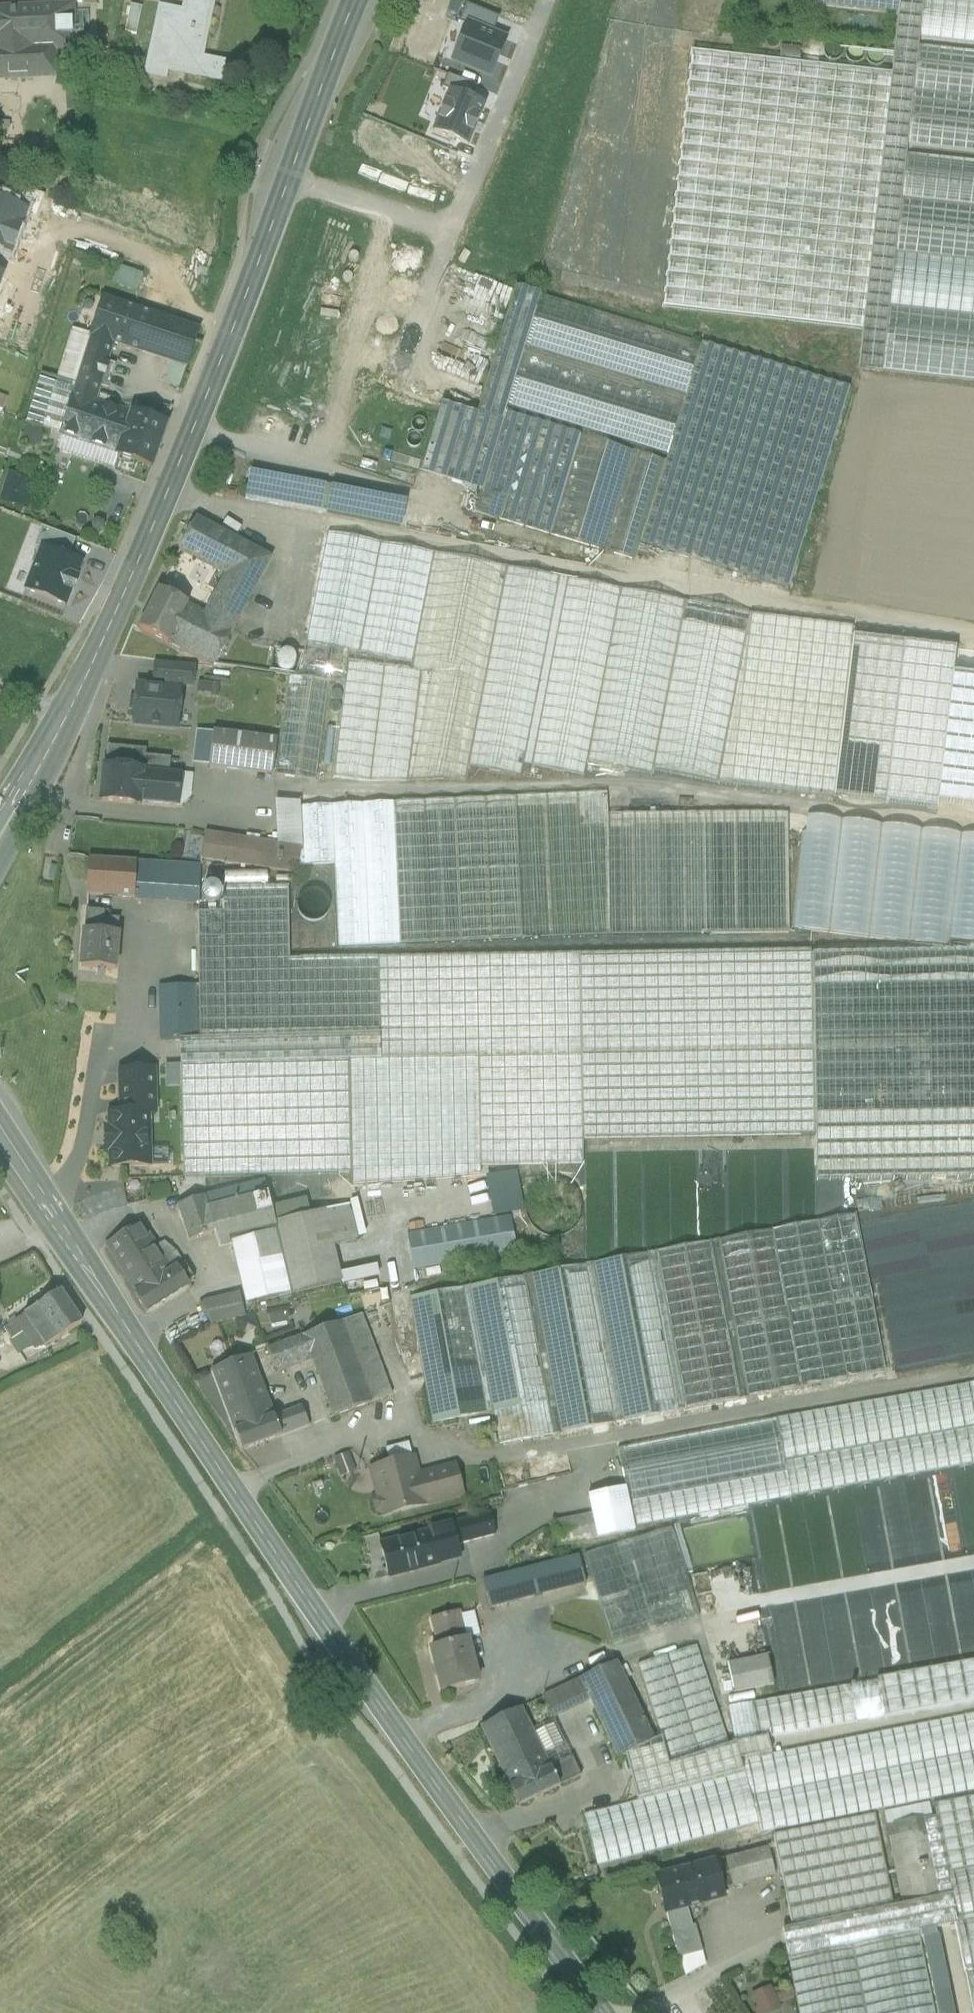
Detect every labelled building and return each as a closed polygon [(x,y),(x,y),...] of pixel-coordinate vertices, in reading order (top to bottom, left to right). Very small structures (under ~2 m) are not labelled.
[(0,11),(0,79),(54,76),(53,50),(73,50),(71,8),(67,8),(67,4),(83,4),(83,0),(59,0),(58,5),(60,4),(61,8),(0,11)] [(186,7),(211,13),(214,0),(187,0),(186,7)] [(816,5),(898,15),(898,14),(899,0),(817,0),(816,5)] [(898,14),(898,15),(891,76),(862,331),(858,369),(882,372),(895,254),(906,154),(907,146),(912,100),(913,91),(918,46),(918,39),(923,0),(899,0),(898,14)] [(918,39),(973,45),(973,0),(923,0),(918,39)] [(184,14),(161,9),(147,73),(166,77),(168,69),(221,80),(225,62),(202,57),(211,13),(186,7),(184,14)] [(918,46),(913,91),(973,98),(973,52),(918,46)] [(891,76),(692,53),(663,309),(862,331),(891,76)] [(912,100),(907,146),(973,154),(973,107),(912,100)] [(906,154),(895,254),(973,263),(973,162),(906,154)] [(895,254),(882,372),(973,382),(973,263),(895,254)] [(137,292),(144,275),(121,266),(114,283),(137,292)] [(700,344),(538,295),(522,347),(684,396),(700,344)] [(198,331),(106,298),(93,337),(115,344),(185,369),(198,331)] [(115,344),(93,337),(79,379),(101,387),(115,344)] [(850,390),(700,344),(684,396),(682,403),(665,457),(664,462),(639,543),(789,588),(788,585),(790,586),(850,390)] [(682,403),(520,354),(503,408),(665,457),(682,403)] [(101,387),(79,379),(55,450),(113,470),(118,457),(117,457),(132,414),(96,402),(101,387)] [(482,414),(443,403),(422,474),(480,491),(480,490),(501,420),(482,414)] [(531,421),(503,413),(501,420),(480,490),(507,498),(531,421)] [(166,425),(132,414),(117,457),(118,457),(151,468),(166,425)] [(575,435),(535,423),(505,521),(545,533),(575,435)] [(632,452),(580,436),(550,534),(602,550),(632,452)] [(664,462),(636,453),(606,551),(634,560),(639,543),(664,462)] [(0,495),(0,505),(16,511),(25,485),(6,478),(0,495)] [(263,481),(250,478),(246,499),(259,501),(263,481)] [(327,493),(263,481),(259,501),(323,514),(327,493)] [(480,490),(480,491),(474,511),(501,519),(507,498),(480,490)] [(369,501),(327,493),(323,514),(365,522),(369,501)] [(272,558),(196,519),(179,552),(225,575),(254,590),(272,558)] [(35,543),(42,545),(68,555),(74,538),(42,525),(35,543)] [(498,566),(327,533),(302,653),(299,669),(343,677),(344,663),(420,675),(420,674),(420,672),(460,671),(460,674),(476,673),(498,566)] [(42,545),(24,591),(62,605),(79,559),(68,555),(42,545)] [(460,671),(420,672),(420,674),(420,675),(407,781),(465,780),(467,768),(506,568),(498,566),(476,673),(460,674),(460,671)] [(750,615),(506,568),(467,768),(521,778),(523,766),(584,778),(587,763),(652,776),(653,771),(717,784),(750,615)] [(254,590),(225,575),(204,613),(233,629),(254,590)] [(204,613),(161,590),(140,629),(212,668),(233,629),(204,613)] [(852,628),(750,615),(717,784),(833,797),(851,637),(852,628)] [(956,649),(851,637),(833,797),(937,810),(956,649)] [(302,653),(271,649),(268,673),(298,678),(299,669),(302,653)] [(420,675),(344,663),(343,677),(342,685),(378,690),(369,783),(407,782),(407,781),(420,675)] [(193,670),(155,666),(154,683),(180,685),(191,686),(193,670)] [(328,683),(287,678),(277,777),(317,781),(328,683)] [(180,685),(155,683),(154,688),(137,686),(136,698),(131,700),(130,710),(134,713),(133,725),(177,729),(180,690),(179,690),(180,685)] [(378,690),(342,685),(333,778),(369,783),(378,690)] [(276,741),(213,733),(209,767),(272,775),(276,741)] [(146,750),(105,745),(100,801),(175,809),(179,774),(170,773),(171,760),(145,757),(146,750)] [(607,793),(393,803),(300,807),(303,848),(301,848),(298,867),(334,865),(338,948),(609,935),(608,815),(607,793)] [(300,803),(275,803),(277,844),(301,848),(303,848),(300,807),(300,803)] [(608,815),(609,935),(789,933),(787,814),(761,813),(608,815)] [(791,928),(934,945),(973,950),(973,837),(807,817),(805,833),(801,832),(791,928)] [(277,844),(205,834),(199,859),(297,874),(298,867),(301,848),(277,844)] [(136,863),(88,860),(86,896),(134,899),(136,863)] [(201,867),(136,863),(134,899),(199,903),(201,867)] [(810,951),(289,960),(288,888),(222,890),(223,914),(197,914),(199,987),(195,987),(196,1041),(180,1041),(180,1066),(350,1062),(352,1175),(352,1181),(352,1186),(480,1175),(480,1167),(583,1165),(582,1140),(814,1136),(810,951)] [(104,912),(86,911),(84,932),(103,933),(104,919),(104,912)] [(119,920),(104,919),(103,933),(118,934),(119,920)] [(932,960),(934,945),(791,928),(789,943),(932,960)] [(103,933),(84,932),(81,969),(115,971),(118,934),(103,933)] [(195,987),(158,988),(160,1041),(180,1041),(196,1041),(195,987)] [(350,1062),(180,1066),(183,1179),(352,1175),(350,1062)] [(153,1070),(120,1071),(120,1086),(154,1085),(153,1070)] [(154,1085),(120,1086),(121,1101),(129,1101),(130,1113),(111,1114),(111,1130),(105,1130),(106,1150),(112,1150),(112,1167),(148,1166),(148,1164),(142,1164),(142,1152),(148,1152),(147,1114),(155,1114),(154,1085)] [(755,1178),(755,1221),(784,1221),(784,1198),(782,1198),(782,1139),(709,1139),(709,1156),(720,1156),(720,1155),(743,1155),(743,1171),(747,1171),(747,1192),(752,1192),(752,1178),(755,1178)] [(267,1182),(203,1198),(216,1233),(214,1234),(219,1248),(232,1245),(277,1234),(275,1224),(269,1199),(271,1198),(267,1182)] [(957,1198),(973,1290),(973,1195),(957,1198)] [(203,1197),(176,1208),(189,1243),(214,1234),(216,1233),(203,1198),(203,1197)] [(912,1206),(942,1363),(973,1357),(973,1331),(949,1199),(912,1206)] [(364,1203),(325,1211),(333,1249),(372,1240),(364,1203)] [(934,1365),(904,1207),(867,1214),(897,1371),(934,1365)] [(277,1234),(290,1297),(341,1283),(333,1249),(325,1211),(275,1224),(277,1234)] [(855,1215),(817,1222),(847,1380),(885,1373),(855,1215)] [(509,1218),(414,1234),(420,1270),(515,1253),(509,1218)] [(817,1222),(772,1230),(802,1389),(847,1380),(817,1222)] [(140,1224),(106,1246),(130,1284),(164,1262),(154,1246),(140,1224)] [(409,1235),(409,1230),(404,1231),(405,1236),(397,1237),(404,1272),(420,1270),(414,1234),(409,1235)] [(772,1230),(717,1241),(746,1399),(802,1389),(772,1230)] [(277,1234),(232,1245),(245,1306),(290,1297),(277,1234)] [(177,1269),(184,1265),(166,1237),(154,1246),(164,1262),(171,1273),(177,1269)] [(708,1243),(656,1253),(685,1411),(737,1401),(708,1243)] [(647,1254),(594,1264),(623,1423),(675,1413),(647,1254)] [(164,1262),(130,1284),(137,1294),(134,1296),(145,1313),(188,1286),(185,1283),(177,1269),(171,1273),(164,1262)] [(193,1278),(184,1265),(177,1269),(185,1283),(193,1278)] [(584,1266),(530,1277),(558,1435),(613,1425),(584,1266)] [(523,1278),(469,1288),(491,1412),(546,1402),(523,1278)] [(463,1289),(410,1299),(431,1424),(484,1415),(463,1289)] [(60,1292),(24,1316),(45,1348),(46,1349),(81,1325),(60,1292)] [(239,1295),(209,1301),(199,1308),(211,1324),(244,1317),(239,1295)] [(24,1316),(4,1330),(11,1341),(23,1333),(34,1351),(45,1348),(24,1316)] [(390,1396),(359,1316),(341,1323),(372,1403),(390,1396)] [(341,1323),(303,1338),(311,1360),(334,1418),(372,1403),(341,1323)] [(0,1332),(0,1348),(3,1352),(14,1344),(11,1341),(4,1330),(0,1332)] [(303,1338),(268,1352),(273,1365),(279,1372),(311,1360),(303,1338)] [(251,1356),(212,1371),(227,1412),(243,1407),(245,1412),(269,1403),(263,1389),(267,1387),(264,1379),(260,1381),(251,1356)] [(958,1386),(792,1415),(799,1451),(964,1421),(958,1386)] [(546,1402),(491,1412),(494,1429),(490,1430),(492,1437),(496,1437),(498,1446),(552,1437),(546,1402)] [(269,1403),(245,1412),(243,1407),(227,1412),(242,1451),(281,1436),(274,1418),(269,1403)] [(300,1408),(274,1418),(281,1436),(307,1426),(300,1408)] [(776,1421),(617,1450),(624,1489),(625,1495),(784,1467),(776,1421)] [(965,1427),(793,1457),(800,1494),(972,1464),(965,1427)] [(413,1459),(371,1470),(378,1499),(374,1504),(376,1512),(382,1513),(383,1516),(437,1502),(430,1473),(418,1476),(413,1459)] [(454,1467),(430,1473),(437,1502),(462,1496),(454,1467)] [(785,1472),(626,1501),(630,1526),(706,1512),(705,1511),(790,1496),(785,1472)] [(624,1489),(588,1495),(591,1514),(553,1521),(558,1546),(631,1532),(630,1526),(626,1501),(625,1495),(624,1489)] [(489,1514),(450,1524),(456,1545),(495,1535),(489,1514)] [(428,1533),(379,1547),(387,1578),(437,1564),(437,1563),(459,1557),(456,1545),(450,1524),(428,1530),(428,1533)] [(669,1527),(583,1553),(611,1643),(697,1617),(669,1527)] [(576,1557),(480,1581),(486,1608),(583,1585),(576,1557)] [(455,1614),(426,1622),(433,1648),(428,1650),(440,1693),(476,1683),(464,1640),(462,1640),(455,1614)] [(697,1646),(636,1666),(659,1740),(668,1768),(729,1748),(697,1646)] [(734,1657),(741,1695),(776,1689),(770,1650),(734,1657)] [(749,1701),(756,1741),(765,1740),(973,1701),(973,1661),(749,1701)] [(615,1662),(578,1680),(588,1701),(616,1760),(624,1756),(654,1742),(615,1662)] [(578,1680),(542,1697),(552,1718),(588,1701),(578,1680)] [(749,1701),(726,1705),(733,1746),(756,1741),(749,1701)] [(521,1708),(481,1727),(519,1806),(559,1787),(550,1769),(569,1760),(553,1725),(533,1735),(521,1708)] [(739,1760),(742,1772),(757,1826),(758,1833),(973,1791),(973,1714),(770,1754),(739,1760)] [(654,1742),(624,1756),(635,1800),(742,1772),(739,1760),(770,1754),(765,1740),(756,1741),(733,1746),(729,1748),(668,1768),(659,1740),(654,1742)] [(580,1777),(571,1759),(569,1760),(550,1769),(559,1787),(580,1777)] [(635,1800),(581,1815),(595,1868),(757,1826),(742,1772),(635,1800)] [(932,1805),(935,1817),(956,1924),(973,2012),(973,1796),(932,1805)] [(929,1804),(884,1813),(886,1825),(922,1817),(931,1815),(929,1804)] [(874,1815),(773,1836),(792,1926),(798,1925),(893,1906),(874,1815)] [(893,1906),(798,1925),(798,1926),(782,1929),(788,1959),(851,1946),(919,1932),(935,1929),(956,1924),(935,1817),(923,1819),(938,1896),(938,1897),(902,1904),(893,1906)] [(922,1817),(886,1825),(902,1904),(938,1896),(923,1819),(922,1817)] [(768,1848),(715,1862),(722,1890),(776,1876),(768,1848)] [(715,1862),(656,1878),(665,1913),(666,1912),(672,1932),(692,1926),(687,1907),(724,1897),(722,1890),(715,1862)] [(672,1932),(671,1932),(678,1959),(703,1953),(695,1926),(692,1926),(672,1932)] [(936,1935),(935,1929),(919,1932),(921,1939),(922,1938),(934,1995),(950,1992),(938,1935),(936,1935)] [(851,1946),(865,2012),(935,2012),(919,1932),(851,1946)] [(788,1959),(788,1960),(787,1960),(798,2012),(865,2012),(851,1946),(788,1959)] [(770,1989),(757,1997),(766,2012),(780,2003),(770,1989)]
